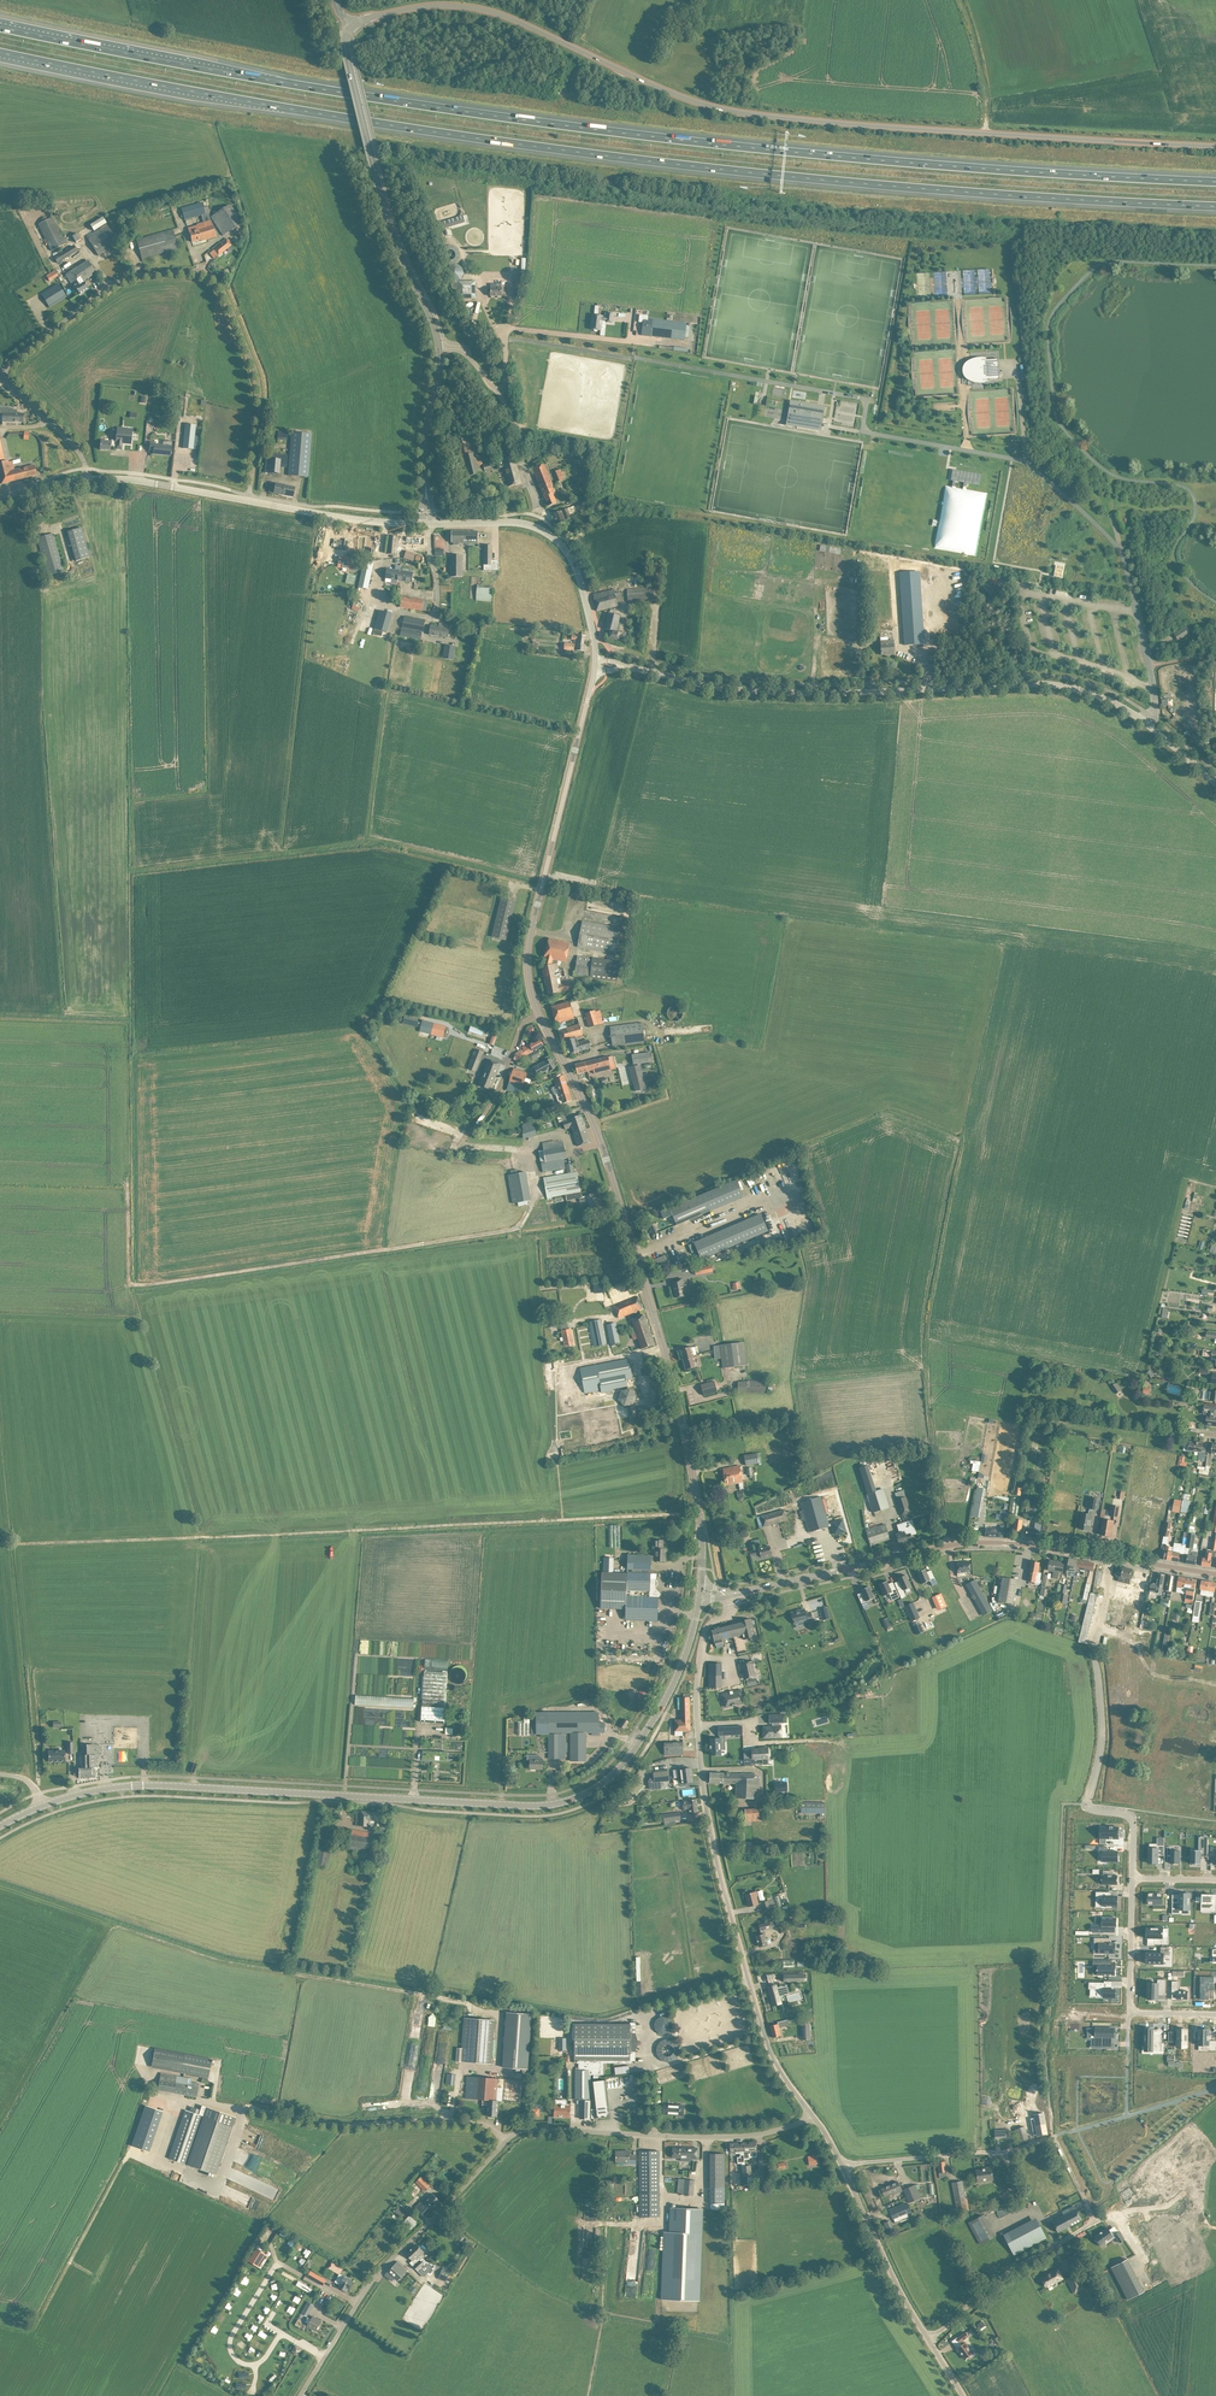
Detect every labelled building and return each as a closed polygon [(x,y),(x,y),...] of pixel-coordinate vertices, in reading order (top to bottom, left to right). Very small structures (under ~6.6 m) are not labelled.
[(203,201),(181,208),(184,219),(206,213),(203,201)] [(211,216),(223,235),(241,224),(229,204),(211,216)] [(37,224),(51,250),(64,243),(50,217),(37,224)] [(90,225),(94,231),(107,223),(103,217),(90,225)] [(194,227),(188,229),(192,242),(201,239),(201,241),(207,239),(214,237),(209,221),(203,223),(197,225),(197,226),(198,230),(195,231),(194,227)] [(86,236),(95,251),(98,256),(119,243),(107,224),(86,236)] [(136,239),(140,253),(142,259),(178,249),(172,229),(136,239)] [(227,239),(211,252),(216,258),(232,245),(227,239)] [(53,258),(57,264),(76,251),(73,245),(53,258)] [(65,274),(71,284),(74,289),(76,288),(79,294),(88,289),(83,281),(96,273),(88,260),(65,274)] [(49,281),(57,276),(54,271),(46,276),(49,281)] [(458,282),(450,282),(452,289),(458,289),(458,299),(476,299),(475,281),(458,282)] [(41,294),(46,302),(49,307),(66,297),(58,284),(41,294)] [(501,288),(501,284),(491,284),(491,288),(489,288),(488,289),(488,290),(488,291),(489,292),(491,292),(491,296),(502,296),(501,288)] [(592,315),(591,330),(594,330),(595,331),(597,332),(598,330),(601,331),(602,321),(606,322),(613,323),(614,313),(607,312),(606,317),(603,317),(592,315)] [(640,315),(639,322),(643,323),(642,332),(642,335),(685,340),(685,338),(686,326),(687,323),(648,318),(648,316),(640,315)] [(986,360),(971,361),(972,381),(988,380),(999,379),(998,359),(986,360)] [(753,403),(753,404),(760,405),(758,415),(794,422),(795,422),(798,422),(799,422),(815,425),(816,423),(817,423),(821,424),(822,416),(829,417),(822,416),(824,409),(824,408),(824,409),(818,408),(819,407),(818,407),(818,408),(813,407),(813,406),(813,407),(810,406),(810,403),(810,406),(808,406),(809,403),(808,403),(808,406),(808,405),(808,406),(802,405),(803,404),(802,404),(802,405),(797,404),(797,403),(797,404),(792,403),(792,402),(792,403),(767,399),(766,406),(764,405),(764,406),(760,405),(753,403)] [(2,421),(2,422),(23,422),(23,418),(24,418),(24,417),(23,417),(23,413),(17,413),(17,410),(10,410),(10,408),(0,408),(0,421),(2,421)] [(185,424),(183,448),(192,449),(195,425),(185,424)] [(493,430),(485,432),(488,443),(496,441),(505,439),(502,427),(493,430)] [(116,443),(111,442),(107,442),(101,441),(100,450),(110,451),(111,446),(116,447),(116,449),(122,450),(123,443),(131,444),(132,429),(117,428),(116,440),(116,443)] [(278,431),(277,439),(287,440),(287,432),(278,431)] [(308,477),(309,471),(313,434),(293,432),(288,474),(308,477)] [(455,441),(460,461),(481,455),(475,435),(455,441)] [(150,442),(150,444),(149,450),(154,451),(153,454),(170,456),(172,444),(169,443),(169,445),(155,443),(155,442),(150,442)] [(511,443),(505,445),(500,446),(502,453),(513,450),(511,443)] [(265,473),(279,474),(280,466),(287,467),(288,456),(267,454),(265,473)] [(481,455),(460,461),(464,478),(485,473),(483,465),(481,455)] [(505,472),(507,481),(509,486),(521,483),(514,457),(498,461),(500,467),(504,466),(506,471),(505,472)] [(4,461),(0,462),(0,483),(0,484),(37,475),(34,465),(11,470),(9,464),(5,465),(4,461)] [(496,461),(483,465),(485,473),(498,470),(496,461)] [(536,468),(533,469),(544,496),(550,494),(548,490),(551,489),(553,488),(544,465),(543,465),(539,467),(536,468)] [(554,472),(557,479),(558,482),(568,478),(565,471),(562,472),(560,469),(554,472)] [(941,505),(933,548),(963,554),(968,554),(976,556),(987,493),(966,489),(966,487),(967,483),(969,484),(979,486),(981,475),(956,470),(953,470),(951,480),(953,481),(952,487),(944,485),(941,502),(941,505)] [(268,492),(293,497),(295,487),(284,485),(271,482),(268,492)] [(550,494),(544,496),(548,507),(554,504),(557,503),(553,495),(556,494),(553,488),(551,489),(548,490),(550,494)] [(555,518),(555,520),(573,513),(571,507),(553,514),(555,518)] [(1119,512),(1121,520),(1129,517),(1127,510),(1119,512)] [(586,512),(579,515),(582,524),(589,521),(586,512)] [(573,513),(555,520),(557,525),(562,523),(563,527),(564,527),(563,526),(567,525),(566,522),(566,520),(575,517),(573,513)] [(67,532),(69,538),(76,561),(90,557),(81,528),(67,532)] [(451,531),(451,543),(454,543),(454,545),(458,545),(458,544),(463,544),(463,543),(478,543),(478,531),(451,531)] [(37,538),(39,544),(48,576),(63,571),(52,533),(37,538)] [(358,533),(357,549),(362,549),(362,554),(372,555),(372,548),(371,548),(371,545),(373,545),(374,534),(363,533),(363,534),(364,534),(363,536),(358,536),(359,533),(360,533),(358,533)] [(390,536),(387,554),(396,555),(398,537),(390,536)] [(492,546),(484,546),(484,561),(484,565),(488,565),(488,570),(494,570),(498,570),(498,560),(492,560),(492,546)] [(406,551),(404,558),(413,561),(415,554),(406,551)] [(450,555),(450,577),(463,577),(463,555),(450,555)] [(340,556),(338,567),(357,571),(359,562),(355,560),(340,556)] [(364,561),(359,587),(368,589),(374,563),(364,561)] [(392,579),(399,580),(400,571),(401,567),(396,566),(395,570),(387,569),(385,582),(391,583),(392,579)] [(1056,566),(1054,577),(1061,578),(1063,567),(1056,566)] [(400,571),(399,580),(412,582),(413,573),(413,571),(403,569),(403,571),(400,571)] [(900,586),(904,639),(904,645),(925,644),(920,584),(900,586)] [(649,599),(650,587),(627,589),(628,601),(649,599)] [(614,590),(599,593),(593,594),(597,611),(618,606),(617,603),(623,601),(621,593),(615,594),(614,590)] [(401,597),(400,607),(418,610),(420,600),(413,599),(413,598),(409,597),(409,598),(401,597)] [(375,628),(386,631),(391,614),(380,611),(375,628)] [(610,631),(608,639),(619,641),(621,636),(625,637),(626,632),(622,631),(621,633),(616,632),(620,616),(609,613),(605,629),(610,631)] [(405,616),(402,628),(423,632),(425,621),(405,616)] [(450,631),(449,631),(450,625),(443,624),(443,627),(431,626),(430,635),(448,637),(449,635),(450,635),(450,631)] [(1174,634),(1177,638),(1189,630),(1186,626),(1174,634)] [(423,632),(402,628),(402,629),(401,629),(400,637),(421,641),(422,633),(423,633),(423,632)] [(573,650),(578,651),(584,651),(586,636),(572,635),(571,640),(577,640),(577,645),(565,643),(564,650),(565,650),(573,651),(573,650)] [(881,641),(881,649),(882,655),(894,654),(893,641),(881,641)] [(447,658),(453,659),(455,647),(446,646),(445,653),(448,653),(447,658)] [(501,898),(492,937),(506,941),(515,902),(501,898)] [(578,946),(617,954),(621,929),(582,921),(578,946)] [(545,957),(542,967),(557,964),(557,960),(565,962),(570,943),(549,938),(544,957),(545,957)] [(573,976),(586,978),(589,957),(577,956),(575,971),(573,971),(573,976)] [(589,957),(586,978),(618,982),(620,963),(592,960),(593,958),(589,957)] [(557,964),(542,967),(548,995),(569,990),(568,983),(558,985),(557,979),(565,977),(563,968),(558,969),(557,964)] [(552,1007),(556,1024),(574,1018),(569,1002),(552,1007)] [(596,1011),(585,1014),(589,1027),(603,1023),(599,1011),(596,1012),(596,1011)] [(403,1025),(416,1028),(418,1020),(405,1017),(403,1025)] [(562,1042),(565,1042),(577,1038),(583,1036),(577,1017),(574,1018),(556,1024),(562,1042)] [(419,1032),(443,1038),(446,1026),(422,1020),(419,1032)] [(610,1026),(613,1046),(644,1042),(642,1022),(610,1026)] [(482,1036),(484,1031),(471,1026),(469,1032),(482,1036)] [(494,1046),(498,1033),(492,1031),(488,1044),(494,1046)] [(577,1038),(565,1042),(568,1054),(577,1052),(577,1051),(581,1050),(578,1043),(577,1038)] [(541,1040),(534,1044),(533,1043),(530,1044),(531,1045),(530,1046),(529,1043),(522,1047),(524,1050),(516,1054),(514,1059),(516,1060),(533,1052),(533,1051),(543,1045),(541,1040)] [(588,1040),(578,1043),(581,1050),(590,1048),(588,1040)] [(477,1067),(483,1052),(475,1049),(469,1064),(477,1067)] [(632,1054),(633,1064),(650,1062),(649,1052),(632,1054)] [(608,1057),(597,1060),(597,1059),(585,1062),(581,1063),(575,1065),(577,1074),(593,1070),(594,1074),(600,1072),(611,1069),(608,1057)] [(489,1059),(483,1073),(484,1073),(480,1085),(480,1086),(480,1085),(489,1089),(490,1090),(500,1064),(489,1059)] [(551,1059),(545,1062),(534,1068),(538,1075),(545,1072),(546,1073),(556,1068),(551,1059)] [(629,1067),(635,1091),(646,1088),(640,1065),(629,1067)] [(508,1084),(522,1089),(527,1075),(519,1072),(513,1071),(508,1084)] [(563,1075),(558,1077),(553,1079),(555,1086),(557,1086),(560,1093),(555,1094),(559,1105),(572,1101),(563,1075)] [(572,1102),(565,1105),(562,1106),(563,1112),(574,1108),(572,1102)] [(572,1127),(574,1133),(586,1129),(581,1115),(570,1119),(568,1113),(561,1116),(565,1129),(572,1127)] [(536,1133),(532,1121),(523,1124),(523,1138),(536,1133)] [(586,1129),(574,1133),(579,1146),(591,1142),(586,1129)] [(541,1162),(543,1172),(565,1168),(563,1158),(566,1158),(563,1141),(554,1143),(554,1141),(543,1143),(543,1145),(544,1150),(539,1151),(541,1162)] [(513,1203),(528,1201),(531,1200),(526,1172),(508,1175),(513,1203)] [(577,1172),(571,1173),(544,1178),(548,1197),(580,1192),(577,1172)] [(584,1197),(586,1201),(587,1205),(589,1204),(592,1213),(603,1209),(599,1197),(596,1198),(594,1194),(584,1197)] [(703,1194),(678,1205),(685,1222),(710,1211),(703,1194)] [(685,1222),(678,1205),(670,1208),(660,1212),(663,1219),(672,1215),(676,1225),(685,1222)] [(703,1239),(699,1241),(694,1243),(701,1260),(710,1256),(703,1239)] [(665,1255),(652,1261),(656,1271),(669,1266),(665,1255)] [(682,1278),(678,1279),(672,1281),(675,1298),(684,1296),(683,1290),(684,1290),(682,1278)] [(732,1286),(733,1290),(741,1288),(739,1282),(733,1283),(733,1285),(732,1286)] [(638,1297),(614,1307),(619,1318),(643,1309),(638,1297)] [(642,1349),(654,1345),(645,1315),(632,1319),(642,1349)] [(590,1322),(595,1346),(605,1344),(601,1320),(590,1322)] [(609,1324),(607,1325),(611,1344),(620,1342),(616,1323),(609,1324)] [(562,1330),(565,1345),(574,1344),(571,1328),(562,1330)] [(720,1345),(721,1347),(724,1368),(746,1365),(743,1342),(720,1345)] [(680,1350),(686,1370),(697,1367),(691,1347),(680,1350)] [(629,1359),(580,1368),(585,1393),(600,1390),(600,1391),(601,1392),(601,1393),(612,1391),(612,1389),(627,1386),(626,1379),(632,1378),(629,1359)] [(742,1382),(739,1382),(739,1391),(755,1391),(766,1391),(766,1380),(755,1380),(742,1380),(742,1382)] [(717,1391),(714,1381),(701,1385),(703,1395),(717,1391)] [(1111,1386),(1117,1394),(1122,1390),(1117,1383),(1111,1386)] [(627,1390),(626,1390),(624,1390),(623,1391),(622,1392),(621,1393),(620,1394),(620,1395),(619,1397),(619,1398),(620,1399),(620,1401),(621,1402),(622,1403),(623,1404),(624,1405),(625,1405),(627,1405),(628,1405),(629,1405),(631,1404),(632,1404),(633,1403),(634,1402),(634,1400),(635,1399),(635,1398),(635,1396),(635,1395),(634,1394),(633,1393),(632,1392),(631,1391),(630,1390),(629,1390),(627,1390)] [(1204,1412),(1208,1412),(1208,1415),(1207,1415),(1206,1425),(1215,1426),(1215,1407),(1205,1406),(1204,1412)] [(1203,1443),(1200,1442),(1190,1441),(1190,1444),(1184,1443),(1183,1450),(1199,1452),(1198,1460),(1205,1461),(1207,1447),(1206,1447),(1206,1448),(1203,1448),(1203,1443)] [(758,1463),(757,1453),(744,1455),(746,1465),(758,1463)] [(1180,1456),(1178,1464),(1186,1466),(1187,1462),(1184,1461),(1185,1457),(1180,1456)] [(973,1462),(972,1470),(979,1471),(980,1461),(975,1460),(974,1462),(973,1462)] [(726,1485),(743,1482),(740,1466),(723,1469),(726,1485)] [(881,1489),(875,1492),(867,1494),(873,1513),(885,1509),(883,1504),(886,1503),(881,1489)] [(976,1492),(972,1516),(978,1517),(982,1493),(976,1492)] [(842,1520),(831,1523),(831,1524),(828,1524),(824,1510),(821,1496),(801,1502),(803,1510),(800,1511),(803,1521),(806,1520),(809,1532),(829,1526),(832,1525),(834,1534),(845,1531),(842,1520)] [(896,1500),(900,1511),(909,1508),(905,1497),(896,1500)] [(1012,1497),(1010,1515),(1017,1516),(1019,1498),(1012,1497)] [(1090,1509),(1097,1510),(1099,1499),(1091,1498),(1090,1509)] [(1175,1499),(1173,1508),(1180,1509),(1182,1501),(1175,1499)] [(1027,1501),(1025,1512),(1034,1513),(1036,1502),(1027,1501)] [(1144,1502),(1137,1501),(1135,1515),(1142,1517),(1144,1502)] [(1111,1516),(1118,1518),(1120,1507),(1112,1506),(1111,1516)] [(784,1510),(761,1516),(764,1527),(788,1520),(786,1514),(785,1514),(784,1510)] [(1087,1530),(1090,1531),(1093,1511),(1089,1510),(1089,1514),(1082,1513),(1080,1529),(1083,1529),(1083,1530),(1086,1531),(1087,1530)] [(1022,1520),(1015,1519),(1013,1530),(1020,1531),(1022,1520)] [(1101,1535),(1111,1537),(1114,1521),(1104,1519),(1101,1535)] [(1025,1533),(1025,1537),(1037,1538),(1037,1535),(1040,1535),(1042,1521),(1036,1521),(1035,1530),(1026,1528),(1025,1533)] [(1164,1536),(1169,1537),(1172,1523),(1167,1522),(1164,1536)] [(1130,1539),(1133,1539),(1136,1525),(1124,1523),(1122,1530),(1124,1531),(1123,1538),(1130,1539)] [(866,1531),(869,1540),(871,1546),(890,1539),(885,1524),(866,1531)] [(620,1525),(609,1525),(609,1541),(620,1541),(620,1525)] [(985,1528),(985,1537),(1003,1538),(1004,1525),(1000,1525),(1000,1528),(985,1528)] [(896,1535),(899,1544),(902,1543),(903,1544),(906,1543),(906,1541),(907,1541),(912,1539),(911,1535),(912,1533),(911,1530),(908,1529),(906,1530),(905,1527),(903,1526),(900,1527),(899,1529),(899,1532),(897,1533),(896,1534),(897,1535),(896,1535)] [(1145,1546),(1155,1547),(1158,1532),(1147,1531),(1145,1546)] [(1186,1548),(1190,1548),(1193,1549),(1195,1534),(1193,1534),(1189,1533),(1186,1548)] [(657,1556),(651,1555),(651,1561),(666,1561),(666,1556),(665,1556),(665,1549),(663,1549),(663,1541),(655,1540),(655,1548),(657,1549),(657,1556)] [(1174,1547),(1171,1561),(1179,1562),(1180,1556),(1180,1554),(1181,1554),(1182,1547),(1182,1546),(1174,1545),(1174,1547)] [(770,1546),(755,1550),(750,1552),(751,1557),(760,1554),(761,1557),(772,1554),(770,1546)] [(1164,1560),(1171,1561),(1174,1547),(1167,1546),(1164,1560)] [(1193,1549),(1190,1548),(1189,1551),(1188,1555),(1187,1563),(1196,1565),(1197,1556),(1198,1552),(1193,1551),(1194,1549),(1193,1549)] [(1203,1560),(1202,1566),(1211,1567),(1212,1561),(1212,1559),(1211,1559),(1212,1553),(1207,1552),(1206,1558),(1203,1558),(1203,1560)] [(651,1561),(651,1555),(628,1555),(627,1573),(602,1572),(600,1608),(626,1609),(625,1620),(657,1621),(658,1597),(658,1591),(655,1588),(656,1580),(656,1579),(650,1579),(651,1561)] [(1071,1574),(1075,1574),(1075,1571),(1076,1569),(1077,1560),(1070,1559),(1067,1575),(1071,1576),(1071,1574)] [(1075,1571),(1075,1574),(1076,1569),(1080,1570),(1081,1571),(1085,1572),(1084,1575),(1089,1576),(1090,1572),(1093,1572),(1094,1563),(1077,1560),(1076,1569),(1075,1571)] [(971,1572),(970,1561),(956,1563),(957,1573),(971,1572)] [(1038,1572),(1039,1569),(1040,1563),(1039,1562),(1036,1561),(1036,1562),(1032,1561),(1029,1581),(1040,1583),(1042,1573),(1038,1572)] [(1063,1573),(1064,1563),(1050,1561),(1049,1570),(1054,1571),(1053,1578),(1058,1579),(1060,1572),(1063,1573)] [(1132,1569),(1123,1568),(1122,1576),(1119,1576),(1118,1581),(1126,1582),(1126,1583),(1130,1584),(1131,1578),(1132,1569)] [(926,1572),(927,1572),(925,1569),(926,1569),(925,1569),(917,1573),(922,1584),(930,1580),(932,1586),(937,1584),(931,1570),(931,1572),(927,1574),(926,1572)] [(1155,1585),(1155,1584),(1151,1583),(1150,1593),(1156,1595),(1157,1595),(1158,1595),(1159,1596),(1160,1596),(1161,1596),(1162,1595),(1163,1583),(1164,1583),(1164,1580),(1165,1575),(1159,1573),(1157,1581),(1157,1585),(1155,1585)] [(895,1584),(895,1583),(894,1583),(901,1599),(906,1597),(903,1590),(911,1586),(906,1575),(898,1579),(899,1581),(900,1582),(895,1584)] [(1169,1575),(1168,1581),(1166,1591),(1168,1591),(1166,1599),(1161,1598),(1160,1605),(1168,1607),(1169,1600),(1171,1600),(1174,1582),(1175,1576),(1169,1575)] [(1017,1580),(1010,1578),(1002,1577),(998,1602),(1013,1604),(1017,1580)] [(1179,1577),(1178,1583),(1176,1591),(1181,1592),(1182,1586),(1187,1587),(1185,1601),(1193,1603),(1197,1580),(1179,1577)] [(975,1579),(965,1585),(983,1615),(992,1609),(975,1579)] [(889,1585),(888,1584),(887,1581),(878,1585),(879,1585),(884,1596),(883,1596),(889,1594),(892,1600),(899,1597),(893,1582),(892,1582),(893,1583),(889,1585)] [(1204,1595),(1207,1596),(1208,1591),(1209,1582),(1202,1581),(1201,1587),(1201,1590),(1201,1595),(1204,1595)] [(1207,1596),(1213,1597),(1214,1592),(1215,1592),(1215,1589),(1215,1585),(1215,1583),(1209,1582),(1208,1591),(1207,1596)] [(1063,1584),(1059,1603),(1067,1604),(1069,1594),(1065,1594),(1067,1585),(1063,1584)] [(858,1596),(858,1594),(857,1594),(864,1610),(869,1608),(866,1601),(874,1598),(869,1587),(861,1590),(862,1593),(862,1594),(858,1596)] [(934,1597),(939,1609),(946,1606),(941,1594),(934,1597)] [(1199,1623),(1202,1602),(1196,1601),(1192,1622),(1199,1623)] [(920,1618),(913,1602),(905,1606),(912,1621),(920,1618)] [(823,1621),(825,1620),(829,1619),(827,1608),(822,1609),(820,1610),(823,1621)] [(805,1613),(804,1609),(799,1611),(800,1612),(792,1614),(794,1623),(803,1621),(804,1623),(813,1620),(810,1612),(805,1613)] [(731,1624),(730,1624),(733,1637),(737,1636),(742,1635),(743,1639),(755,1636),(750,1619),(739,1622),(733,1623),(731,1624)] [(715,1630),(712,1631),(714,1642),(715,1642),(716,1645),(721,1644),(723,1643),(722,1640),(728,1638),(733,1637),(730,1624),(725,1625),(714,1628),(715,1630)] [(759,1653),(746,1656),(747,1662),(752,1661),(752,1662),(760,1660),(759,1653)] [(741,1664),(744,1679),(755,1677),(752,1662),(752,1661),(747,1662),(741,1664)] [(721,1663),(709,1663),(709,1687),(721,1687),(721,1663)] [(424,1671),(422,1707),(445,1708),(448,1672),(424,1671)] [(1079,1693),(1079,1685),(1078,1685),(1078,1686),(1071,1686),(1071,1690),(1071,1691),(1070,1691),(1070,1696),(1071,1696),(1070,1703),(1079,1703),(1084,1703),(1084,1694),(1080,1694),(1080,1693),(1079,1693)] [(730,1692),(722,1694),(722,1695),(721,1695),(722,1697),(723,1701),(726,1701),(728,1707),(732,1706),(736,1705),(739,1704),(742,1704),(741,1697),(743,1697),(741,1689),(733,1691),(732,1691),(733,1693),(730,1693),(730,1691),(730,1692)] [(683,1697),(678,1697),(678,1709),(681,1709),(681,1719),(681,1720),(690,1719),(689,1697),(689,1694),(683,1694),(683,1697)] [(1165,1706),(1162,1722),(1168,1723),(1169,1716),(1176,1717),(1178,1704),(1177,1704),(1177,1705),(1172,1704),(1172,1707),(1165,1706)] [(1181,1726),(1187,1727),(1189,1710),(1183,1709),(1184,1706),(1179,1705),(1178,1704),(1176,1717),(1183,1719),(1181,1726)] [(445,1708),(422,1707),(421,1722),(444,1723),(445,1708)] [(1189,1710),(1187,1727),(1192,1728),(1193,1720),(1200,1722),(1202,1709),(1201,1709),(1196,1708),(1196,1711),(1189,1710)] [(1205,1730),(1211,1731),(1214,1714),(1207,1713),(1208,1710),(1203,1709),(1202,1709),(1200,1722),(1207,1723),(1205,1730)] [(536,1716),(531,1716),(531,1734),(536,1734),(549,1734),(549,1712),(536,1712),(536,1716)] [(586,1733),(592,1733),(592,1712),(549,1712),(549,1734),(566,1734),(566,1733),(571,1733),(586,1733)] [(592,1733),(592,1735),(599,1735),(599,1733),(605,1733),(605,1723),(599,1723),(599,1712),(592,1712),(592,1733)] [(772,1727),(764,1727),(765,1737),(765,1738),(775,1737),(775,1734),(781,1733),(781,1725),(780,1725),(780,1723),(784,1723),(783,1714),(769,1715),(769,1723),(772,1723),(772,1727)] [(810,1718),(811,1726),(829,1724),(828,1716),(810,1718)] [(620,1726),(624,1728),(629,1721),(625,1719),(620,1726)] [(681,1719),(675,1720),(675,1731),(683,1731),(690,1731),(690,1720),(690,1719),(681,1720),(681,1719)] [(711,1745),(710,1745),(710,1746),(711,1746),(711,1748),(710,1749),(711,1749),(711,1755),(715,1755),(717,1755),(719,1755),(721,1755),(720,1750),(720,1742),(725,1742),(725,1735),(743,1734),(742,1726),(718,1727),(718,1736),(719,1736),(719,1738),(710,1739),(711,1745)] [(1166,1733),(1161,1732),(1158,1749),(1164,1750),(1164,1752),(1169,1753),(1169,1754),(1172,1741),(1165,1740),(1166,1733)] [(586,1733),(571,1733),(570,1760),(586,1760),(586,1733)] [(566,1759),(566,1734),(549,1734),(549,1759),(566,1759)] [(1182,1753),(1185,1736),(1180,1735),(1178,1742),(1172,1741),(1169,1754),(1170,1754),(1175,1755),(1176,1752),(1182,1753)] [(1190,1737),(1185,1736),(1182,1753),(1188,1754),(1188,1757),(1193,1758),(1196,1745),(1189,1744),(1190,1737)] [(1206,1757),(1209,1740),(1204,1739),(1202,1747),(1196,1745),(1193,1758),(1194,1758),(1199,1759),(1200,1756),(1206,1757)] [(683,1754),(683,1742),(664,1743),(665,1755),(683,1754)] [(81,1767),(79,1767),(79,1775),(79,1777),(95,1777),(95,1769),(96,1769),(96,1767),(96,1754),(94,1755),(94,1753),(95,1753),(94,1744),(86,1744),(87,1755),(81,1755),(81,1767)] [(744,1759),(744,1766),(752,1765),(752,1763),(757,1763),(757,1759),(762,1759),(768,1758),(768,1753),(768,1748),(757,1748),(755,1748),(755,1750),(752,1750),(752,1751),(753,1758),(744,1759)] [(423,1750),(422,1760),(448,1761),(448,1752),(423,1750)] [(65,1761),(65,1752),(65,1751),(48,1751),(49,1761),(65,1761)] [(543,1768),(543,1758),(539,1758),(539,1755),(527,1755),(527,1760),(530,1760),(530,1764),(529,1764),(529,1765),(530,1765),(530,1769),(538,1769),(538,1768),(543,1768)] [(809,1755),(795,1755),(795,1766),(810,1766),(809,1755)] [(685,1783),(693,1782),(692,1777),(692,1773),(691,1768),(680,1769),(681,1776),(679,1777),(680,1786),(682,1785),(682,1786),(685,1785),(686,1785),(685,1783)] [(655,1782),(648,1783),(649,1789),(650,1788),(650,1789),(661,1788),(661,1781),(669,1780),(668,1771),(653,1773),(655,1782)] [(1159,1794),(1161,1780),(1160,1781),(1156,1781),(1156,1779),(1157,1772),(1148,1771),(1147,1776),(1146,1777),(1147,1777),(1146,1780),(1147,1780),(1146,1786),(1155,1787),(1154,1793),(1159,1794)] [(723,1783),(723,1773),(710,1773),(710,1782),(723,1783)] [(723,1773),(723,1783),(736,1783),(736,1798),(759,1798),(759,1777),(754,1777),(754,1773),(742,1773),(742,1774),(723,1773)] [(1188,1777),(1188,1775),(1187,1775),(1187,1776),(1183,1775),(1181,1785),(1180,1785),(1180,1786),(1179,1791),(1179,1792),(1187,1793),(1186,1797),(1192,1798),(1193,1798),(1195,1784),(1190,1784),(1191,1778),(1188,1777)] [(634,1800),(646,1787),(635,1778),(623,1791),(634,1800)] [(1208,1788),(1209,1780),(1200,1779),(1199,1792),(1207,1793),(1207,1799),(1212,1800),(1213,1789),(1208,1788)] [(775,1791),(775,1792),(776,1792),(787,1791),(788,1791),(787,1791),(787,1783),(787,1782),(782,1782),(780,1782),(775,1783),(775,1791)] [(689,1785),(685,1785),(687,1800),(697,1798),(695,1784),(689,1785)] [(687,1801),(682,1802),(683,1810),(688,1810),(688,1814),(699,1813),(698,1806),(697,1798),(687,1800),(687,1801)] [(801,1813),(825,1813),(825,1802),(801,1801),(801,1813)] [(766,1820),(765,1809),(745,1810),(746,1822),(766,1820)] [(375,1827),(379,1827),(380,1812),(361,1811),(357,1811),(356,1825),(361,1826),(370,1826),(370,1824),(375,1824),(375,1827)] [(681,1820),(680,1813),(663,1815),(664,1822),(681,1820)] [(1100,1838),(1100,1843),(1106,1844),(1107,1838),(1110,1838),(1110,1839),(1113,1839),(1113,1838),(1119,1838),(1119,1827),(1113,1827),(1110,1826),(1110,1828),(1103,1828),(1103,1838),(1100,1838)] [(353,1830),(352,1836),(350,1850),(366,1852),(369,1833),(353,1830)] [(1149,1848),(1148,1863),(1156,1863),(1156,1862),(1157,1862),(1157,1858),(1158,1856),(1164,1856),(1165,1847),(1165,1838),(1157,1838),(1157,1849),(1149,1848)] [(1192,1850),(1191,1864),(1192,1864),(1192,1865),(1197,1865),(1197,1864),(1201,1864),(1201,1854),(1208,1854),(1208,1839),(1203,1839),(1203,1843),(1200,1842),(1200,1848),(1201,1848),(1201,1850),(1192,1850)] [(1099,1847),(1099,1851),(1103,1852),(1103,1861),(1118,1862),(1118,1851),(1108,1851),(1108,1847),(1099,1847)] [(1164,1856),(1164,1857),(1171,1857),(1171,1863),(1174,1863),(1174,1864),(1178,1865),(1178,1863),(1180,1863),(1180,1850),(1171,1850),(1171,1847),(1165,1847),(1164,1856)] [(1102,1875),(1102,1884),(1109,1884),(1109,1885),(1109,1884),(1118,1884),(1118,1875),(1113,1875),(1113,1871),(1104,1871),(1104,1875),(1102,1875)] [(1096,1891),(1096,1892),(1097,1892),(1096,1897),(1101,1897),(1101,1905),(1107,1905),(1107,1907),(1112,1908),(1112,1905),(1117,1905),(1117,1896),(1113,1896),(1110,1896),(1110,1892),(1096,1891)] [(756,1892),(751,1893),(745,1894),(749,1906),(758,1904),(757,1898),(756,1897),(757,1896),(756,1892)] [(1147,1899),(1147,1903),(1148,1903),(1148,1904),(1154,1905),(1162,1905),(1162,1909),(1167,1909),(1167,1900),(1163,1900),(1163,1895),(1163,1893),(1157,1893),(1157,1894),(1148,1894),(1148,1899),(1147,1899)] [(1172,1902),(1172,1914),(1173,1914),(1173,1913),(1182,1913),(1182,1909),(1190,1910),(1190,1894),(1183,1894),(1183,1896),(1182,1896),(1180,1896),(1180,1900),(1179,1900),(1179,1902),(1172,1902)] [(1202,1903),(1202,1906),(1210,1906),(1210,1910),(1212,1910),(1215,1910),(1215,1912),(1215,1894),(1202,1894),(1202,1903)] [(775,1908),(773,1900),(762,1903),(765,1911),(775,1908)] [(775,1919),(775,1920),(777,1926),(777,1927),(791,1924),(789,1916),(775,1919)] [(1092,1931),(1092,1932),(1109,1932),(1109,1927),(1115,1927),(1117,1927),(1117,1918),(1102,1917),(1102,1925),(1098,1925),(1098,1932),(1092,1931)] [(777,1926),(775,1920),(759,1925),(761,1935),(756,1936),(759,1946),(765,1945),(768,1944),(768,1943),(771,1942),(772,1941),(771,1938),(770,1937),(766,1938),(765,1934),(766,1934),(764,1930),(777,1926)] [(1147,1928),(1147,1935),(1147,1937),(1148,1937),(1148,1938),(1155,1938),(1155,1944),(1168,1944),(1168,1937),(1163,1937),(1163,1934),(1163,1932),(1163,1928),(1162,1928),(1162,1927),(1155,1927),(1155,1928),(1147,1928)] [(1095,1938),(1095,1943),(1100,1943),(1100,1953),(1104,1953),(1104,1954),(1109,1954),(1109,1953),(1115,1953),(1115,1943),(1109,1943),(1109,1938),(1095,1938)] [(1146,1953),(1146,1963),(1164,1964),(1164,1954),(1170,1954),(1170,1947),(1161,1947),(1161,1953),(1146,1953)] [(1094,1961),(1094,1963),(1094,1966),(1098,1966),(1098,1974),(1103,1974),(1103,1975),(1104,1975),(1113,1975),(1115,1975),(1115,1970),(1115,1969),(1115,1968),(1115,1966),(1113,1966),(1109,1965),(1110,1961),(1094,1961)] [(798,1974),(784,1974),(784,1981),(806,1981),(806,1974),(802,1974),(802,1973),(798,1973),(798,1974)] [(1201,1977),(1200,1999),(1207,1999),(1207,1998),(1214,1998),(1215,1977),(1201,1977)] [(1149,1983),(1148,1999),(1158,1999),(1158,1993),(1165,1993),(1165,1994),(1166,1994),(1166,1979),(1158,1979),(1158,1984),(1149,1983)] [(1172,1981),(1172,1995),(1174,1995),(1174,1999),(1181,1999),(1181,2000),(1182,2000),(1182,1999),(1188,1999),(1188,1991),(1178,1991),(1178,1981),(1172,1981)] [(1089,1982),(1089,1985),(1089,1989),(1091,1989),(1098,1989),(1098,1996),(1098,1997),(1103,1997),(1104,1997),(1109,1997),(1109,1998),(1114,1998),(1114,1997),(1115,1998),(1115,1994),(1116,1994),(1116,1989),(1112,1989),(1111,1989),(1111,1988),(1111,1987),(1104,1987),(1105,1982),(1104,1982),(1089,1982)] [(770,1990),(768,1990),(770,1996),(772,2005),(779,2004),(778,2003),(781,2003),(779,1996),(784,1994),(784,1995),(784,1994),(782,1986),(777,1987),(776,1985),(769,1987),(770,1990)] [(531,2014),(507,2012),(503,2067),(527,2069),(531,2014)] [(462,2049),(457,2048),(456,2061),(491,2063),(494,2020),(465,2018),(462,2049)] [(778,2026),(770,2027),(773,2037),(781,2035),(779,2027),(782,2026),(781,2025),(788,2023),(788,2021),(781,2023),(778,2023),(778,2026)] [(575,2099),(580,2099),(590,2099),(591,2075),(600,2075),(601,2075),(602,2075),(603,2073),(603,2070),(602,2069),(601,2069),(601,2061),(624,2061),(624,2062),(633,2062),(633,2057),(630,2057),(630,2054),(635,2054),(635,2052),(638,2042),(635,2033),(635,2023),(630,2023),(630,2024),(574,2023),(574,2061),(578,2061),(580,2061),(580,2070),(578,2070),(576,2070),(575,2099)] [(802,2024),(803,2039),(810,2039),(809,2023),(802,2024)] [(1087,2029),(1090,2029),(1090,2036),(1092,2036),(1092,2037),(1095,2037),(1095,2036),(1096,2036),(1096,2045),(1102,2045),(1102,2047),(1111,2047),(1112,2039),(1112,2037),(1115,2038),(1115,2037),(1114,2037),(1114,2034),(1115,2034),(1115,2031),(1114,2031),(1114,2029),(1108,2029),(1108,2028),(1096,2027),(1096,2029),(1087,2029)] [(1144,2035),(1144,2041),(1145,2041),(1145,2042),(1145,2046),(1153,2046),(1153,2050),(1162,2050),(1162,2035),(1161,2035),(1153,2035),(1153,2029),(1145,2029),(1145,2035),(1144,2035)] [(1169,2032),(1168,2042),(1174,2042),(1174,2041),(1177,2041),(1177,2045),(1182,2045),(1187,2045),(1187,2040),(1187,2029),(1181,2029),(1181,2031),(1177,2031),(1177,2032),(1169,2032)] [(1198,2040),(1199,2040),(1199,2045),(1204,2045),(1204,2050),(1207,2050),(1208,2050),(1215,2050),(1215,2041),(1210,2040),(1210,2035),(1209,2035),(1209,2034),(1210,2030),(1199,2030),(1199,2035),(1198,2035),(1198,2040)] [(203,2076),(209,2077),(212,2060),(155,2049),(151,2066),(203,2076)] [(157,2089),(186,2095),(187,2086),(187,2085),(188,2078),(160,2073),(157,2089)] [(520,2102),(522,2080),(467,2076),(465,2098),(488,2100),(487,2116),(497,2117),(498,2101),(520,2102)] [(187,2086),(186,2095),(196,2096),(199,2083),(191,2082),(192,2079),(188,2078),(187,2085),(187,2086)] [(595,2112),(591,2113),(591,2118),(596,2118),(610,2116),(606,2080),(602,2080),(592,2082),(595,2112)] [(135,2129),(150,2135),(163,2105),(147,2098),(135,2129)] [(590,2099),(580,2099),(580,2118),(590,2119),(590,2099)] [(554,2117),(563,2117),(563,2115),(570,2116),(570,2107),(565,2107),(566,2104),(566,2101),(557,2101),(556,2106),(555,2106),(554,2117)] [(178,2107),(170,2103),(156,2138),(155,2142),(158,2143),(160,2144),(163,2145),(165,2141),(178,2107)] [(664,2104),(663,2114),(679,2115),(680,2110),(681,2109),(680,2109),(680,2105),(664,2104)] [(185,2110),(168,2158),(187,2165),(215,2175),(232,2126),(235,2118),(202,2107),(201,2110),(191,2107),(190,2111),(185,2110)] [(1032,2131),(1036,2130),(1037,2135),(1047,2134),(1043,2113),(1037,2114),(1033,2114),(1034,2119),(1030,2119),(1032,2131)] [(1029,2141),(1027,2135),(1025,2126),(1015,2129),(1019,2143),(1029,2141)] [(1007,2130),(994,2130),(995,2138),(1008,2137),(1007,2130)] [(744,2142),(730,2143),(730,2149),(730,2152),(735,2152),(735,2154),(739,2153),(739,2151),(744,2151),(745,2151),(744,2142)] [(745,2151),(744,2151),(744,2159),(749,2159),(749,2156),(757,2156),(756,2142),(755,2142),(744,2142),(745,2151)] [(698,2159),(698,2148),(683,2148),(673,2148),(673,2158),(681,2158),(681,2161),(688,2161),(688,2159),(698,2159)] [(616,2151),(616,2157),(616,2162),(625,2162),(625,2164),(636,2163),(636,2161),(636,2155),(629,2155),(629,2151),(616,2151)] [(639,2151),(640,2193),(640,2217),(660,2217),(659,2161),(659,2151),(639,2151)] [(710,2176),(710,2189),(724,2189),(725,2154),(710,2154),(710,2174),(710,2176)] [(808,2156),(809,2163),(817,2161),(816,2155),(808,2156)] [(1161,2167),(1166,2162),(1162,2158),(1163,2157),(1162,2157),(1160,2155),(1150,2163),(1154,2167),(1155,2167),(1157,2169),(1156,2170),(1154,2171),(1154,2172),(1152,2173),(1154,2176),(1156,2177),(1157,2179),(1156,2180),(1159,2182),(1162,2185),(1166,2182),(1169,2179),(1170,2178),(1164,2170),(1161,2167)] [(937,2162),(939,2178),(947,2177),(945,2161),(937,2162)] [(985,2169),(982,2169),(976,2170),(978,2182),(978,2181),(987,2179),(987,2181),(993,2180),(991,2167),(985,2168),(985,2169)] [(421,2176),(416,2182),(421,2187),(425,2184),(428,2187),(430,2185),(421,2176)] [(967,2210),(964,2197),(961,2181),(952,2182),(958,2212),(967,2210)] [(898,2192),(902,2191),(898,2182),(881,2189),(884,2196),(893,2193),(898,2191),(898,2192)] [(903,2190),(909,2203),(920,2198),(915,2185),(903,2190)] [(423,2197),(414,2206),(416,2207),(420,2212),(425,2216),(440,2201),(436,2196),(433,2194),(426,2200),(423,2197)] [(890,2211),(891,2215),(893,2219),(893,2218),(895,2223),(896,2223),(894,2218),(898,2216),(900,2220),(908,2216),(908,2218),(909,2217),(907,2213),(911,2211),(908,2204),(905,2205),(904,2204),(899,2206),(899,2207),(890,2211)] [(1057,2232),(1081,2220),(1074,2206),(1069,2209),(1070,2212),(1052,2221),(1057,2232)] [(402,2217),(405,2212),(398,2207),(394,2212),(402,2217)] [(664,2232),(662,2299),(699,2300),(702,2209),(671,2208),(670,2232),(664,2232)] [(1165,2231),(1181,2223),(1176,2212),(1166,2217),(1167,2219),(1160,2222),(1165,2231)] [(418,2222),(410,2215),(403,2222),(410,2229),(418,2222)] [(889,2221),(884,2223),(887,2231),(892,2229),(889,2221)] [(1094,2237),(1096,2239),(1094,2240),(1097,2244),(1098,2243),(1100,2246),(1105,2242),(1106,2243),(1111,2240),(1110,2239),(1113,2236),(1107,2227),(1094,2237)] [(1114,2235),(1119,2243),(1124,2240),(1118,2231),(1114,2235)] [(1165,2242),(1162,2236),(1155,2240),(1162,2253),(1165,2252),(1169,2250),(1165,2242)] [(424,2252),(416,2244),(412,2248),(410,2250),(406,2254),(413,2260),(410,2263),(417,2270),(424,2277),(427,2274),(432,2264),(426,2261),(423,2264),(418,2258),(416,2257),(417,2256),(419,2257),(424,2252)] [(248,2261),(256,2266),(264,2253),(256,2248),(248,2261)] [(1069,2257),(1074,2266),(1083,2261),(1078,2252),(1069,2257)] [(1127,2259),(1120,2262),(1111,2267),(1128,2300),(1144,2291),(1127,2259)] [(398,2261),(388,2271),(398,2280),(407,2270),(398,2261)] [(332,2262),(328,2268),(339,2274),(342,2268),(332,2262)] [(1057,2268),(1050,2272),(1050,2273),(1041,2278),(1045,2287),(1055,2281),(1055,2283),(1058,2281),(1063,2279),(1061,2275),(1059,2276),(1057,2273),(1059,2272),(1057,2268)] [(446,2282),(450,2272),(443,2269),(438,2279),(446,2282)] [(307,2276),(318,2282),(323,2285),(325,2281),(320,2278),(321,2277),(311,2271),(307,2276)] [(1084,2288),(1076,2273),(1066,2278),(1074,2293),(1084,2288)] [(339,2286),(342,2288),(347,2291),(353,2281),(340,2274),(336,2281),(340,2283),(339,2286)] [(301,2283),(299,2286),(310,2293),(312,2289),(301,2283)] [(324,2303),(329,2306),(333,2297),(328,2295),(324,2303)] [(307,2326),(310,2328),(316,2331),(321,2321),(313,2316),(311,2319),(308,2317),(305,2321),(309,2323),(307,2326)] [(957,2348),(964,2359),(968,2356),(970,2358),(978,2353),(973,2346),(969,2349),(965,2342),(963,2340),(968,2336),(965,2332),(957,2338),(960,2342),(962,2345),(957,2348)] [(295,2352),(297,2353),(298,2354),(301,2349),(296,2346),(293,2351),(295,2352)]
